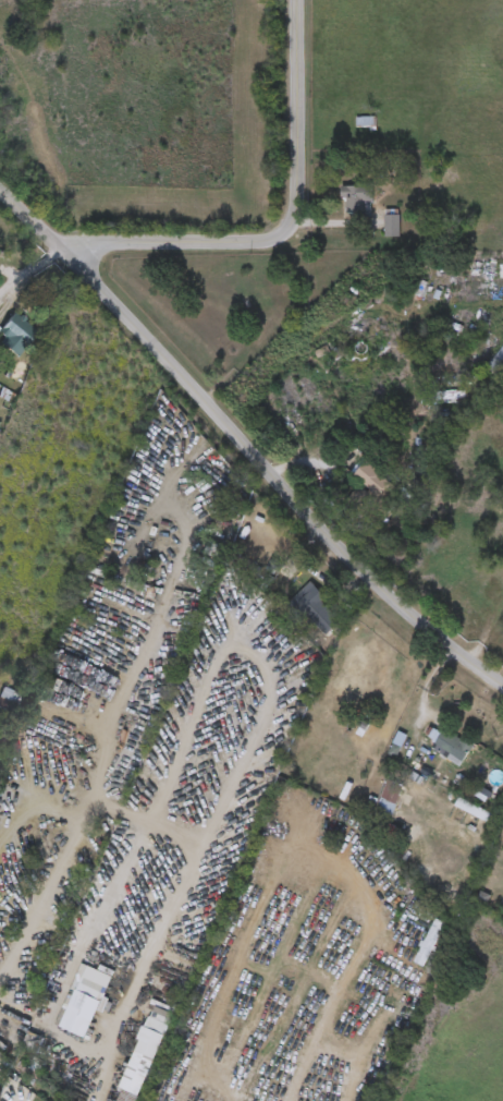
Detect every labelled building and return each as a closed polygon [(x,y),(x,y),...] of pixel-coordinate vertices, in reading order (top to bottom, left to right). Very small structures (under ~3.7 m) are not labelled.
[(377,130),(357,130),(357,118),(377,118),(377,130)] [(344,216),(344,186),(381,186),(381,216),(344,216)] [(16,246),(0,242),(0,230),(19,235),(16,246)] [(16,358),(0,343),(0,330),(16,313),(39,334),(16,358)] [(397,489),(392,497),(398,504),(381,522),(358,501),(368,489),(355,476),(368,462),(397,489)] [(324,638),(290,603),(310,582),(327,598),(321,603),(341,621),(324,638)] [(12,722),(0,718),(0,697),(2,689),(21,695),(12,722)] [(431,751),(443,728),(474,743),(462,766),(431,751)] [(414,961),(435,919),(445,924),(422,967),(414,961)] [(60,1028),(81,977),(106,988),(85,1038),(60,1028)] [(165,1024),(136,1100),(115,1100),(147,1017),(165,1024)]
